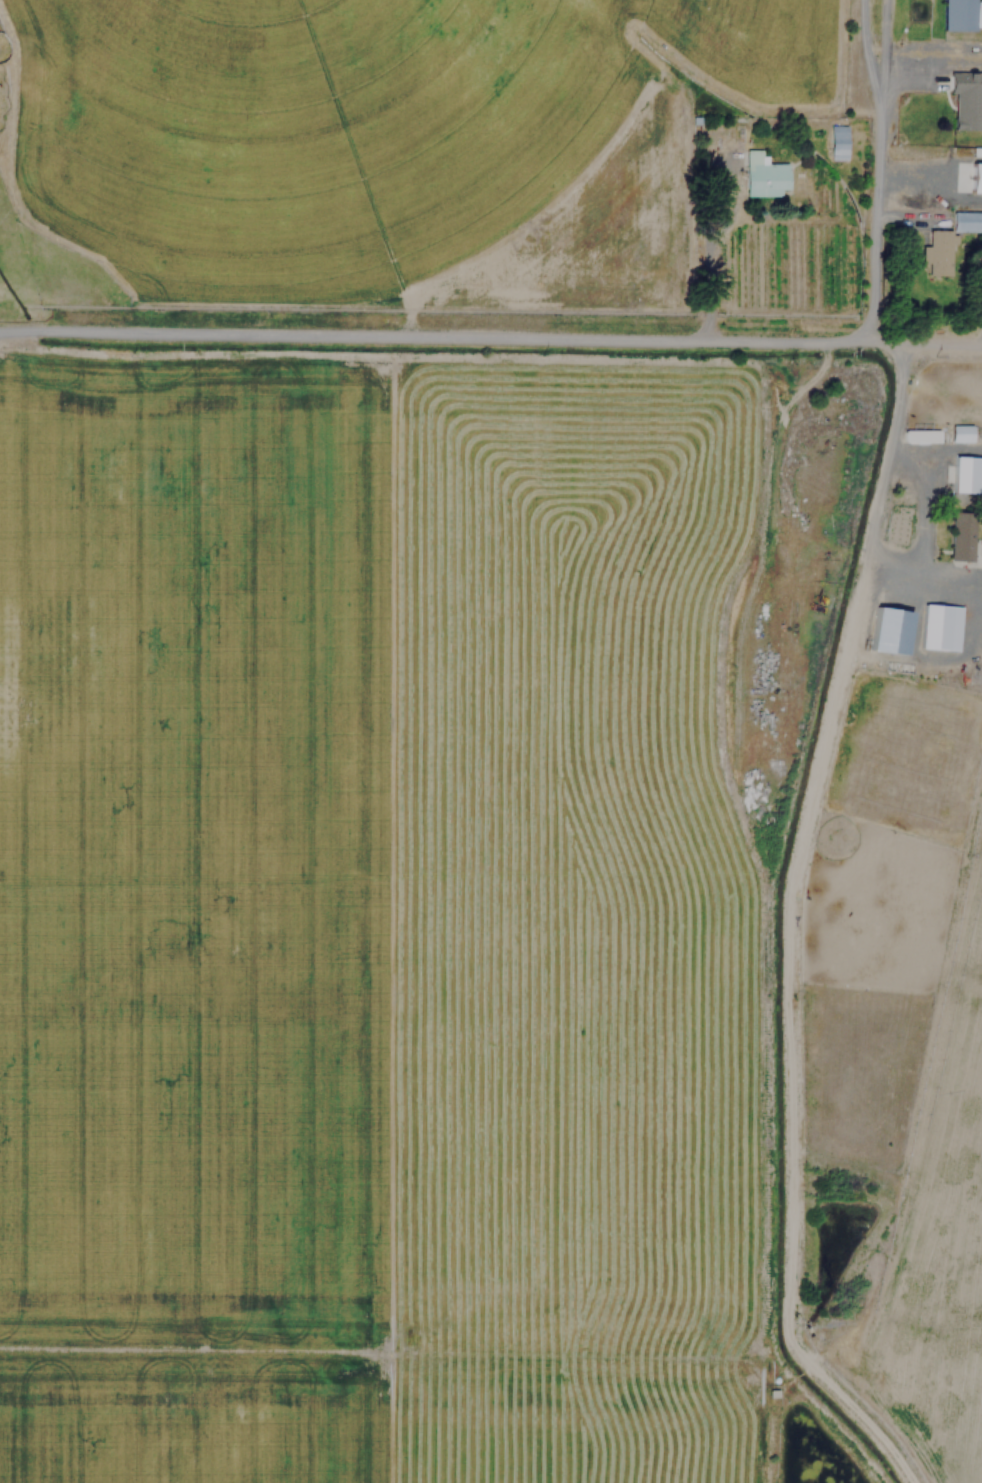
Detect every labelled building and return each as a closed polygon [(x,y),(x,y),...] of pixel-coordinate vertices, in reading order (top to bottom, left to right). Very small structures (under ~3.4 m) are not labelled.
[(971,0),(939,0),(939,30),(971,30),(971,0)] [(950,72),(950,129),(981,129),(981,72),(950,72)] [(844,160),(845,124),(828,124),(828,159),(844,160)] [(761,149),(743,149),(743,195),(779,195),(779,189),(785,189),(785,162),(761,162),(761,149)] [(957,162),(957,191),(981,192),(981,163),(957,162)] [(950,211),(950,231),(981,231),(981,211),(950,211)] [(926,275),(949,275),(949,229),(926,229),(926,275)] [(971,425),(949,425),(949,441),(971,441),(971,425)] [(950,456),(949,492),(981,494),(981,457),(950,456)] [(949,560),(972,560),(972,511),(949,510),(949,560)] [(918,648),(955,650),(958,606),(920,604),(918,648)] [(900,656),(905,611),(867,606),(861,651),(900,656)]
